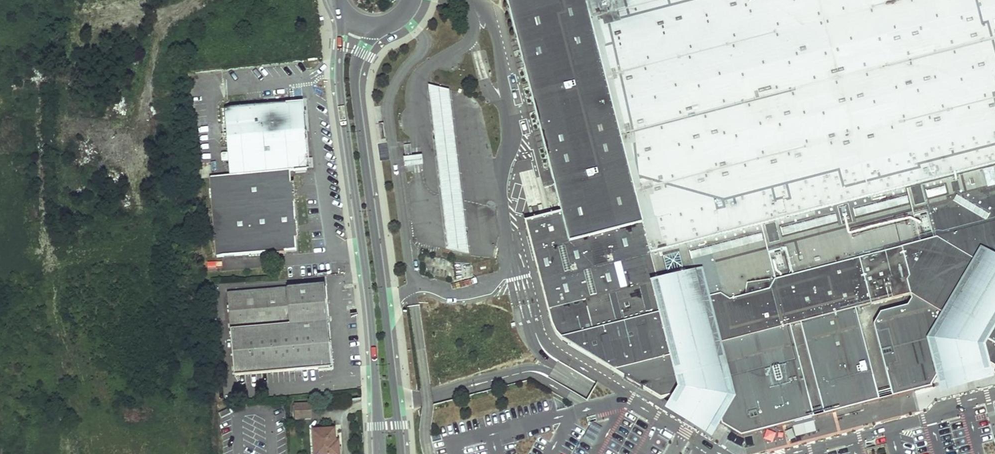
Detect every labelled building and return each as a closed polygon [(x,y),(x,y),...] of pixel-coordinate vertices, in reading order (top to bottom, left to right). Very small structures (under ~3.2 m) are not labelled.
[(511,16),(521,53),(564,215),(527,224),(550,308),(557,335),(567,351),(594,364),(620,380),(662,404),(673,400),(676,410),(688,416),(708,427),(721,423),(723,430),(724,435),(747,446),(755,444),(794,434),(816,428),(827,425),(837,422),(861,416),(894,407),(937,395),(943,386),(952,391),(969,386),(986,382),(993,371),(994,372),(994,0),(507,0),(511,16)] [(459,167),(450,90),(429,85),(437,157),(445,222),(448,249),(469,254),(466,228),(459,167)] [(227,109),(231,161),(310,154),(307,114),(305,115),(304,103),(227,109)] [(308,158),(310,158),(310,154),(231,161),(232,176),(212,177),(218,257),(270,253),(271,256),(285,255),(285,252),(298,250),(297,239),(300,239),(295,183),(293,183),(292,171),(309,170),(308,158)] [(405,157),(404,157),(405,167),(417,166),(424,165),(422,155),(416,156),(412,156),(405,157)] [(227,293),(234,375),(331,368),(324,285),(227,293)] [(312,405),(297,405),(297,421),(312,420),(312,405)] [(315,453),(340,453),(339,445),(336,446),(336,434),(315,435),(315,453)]
